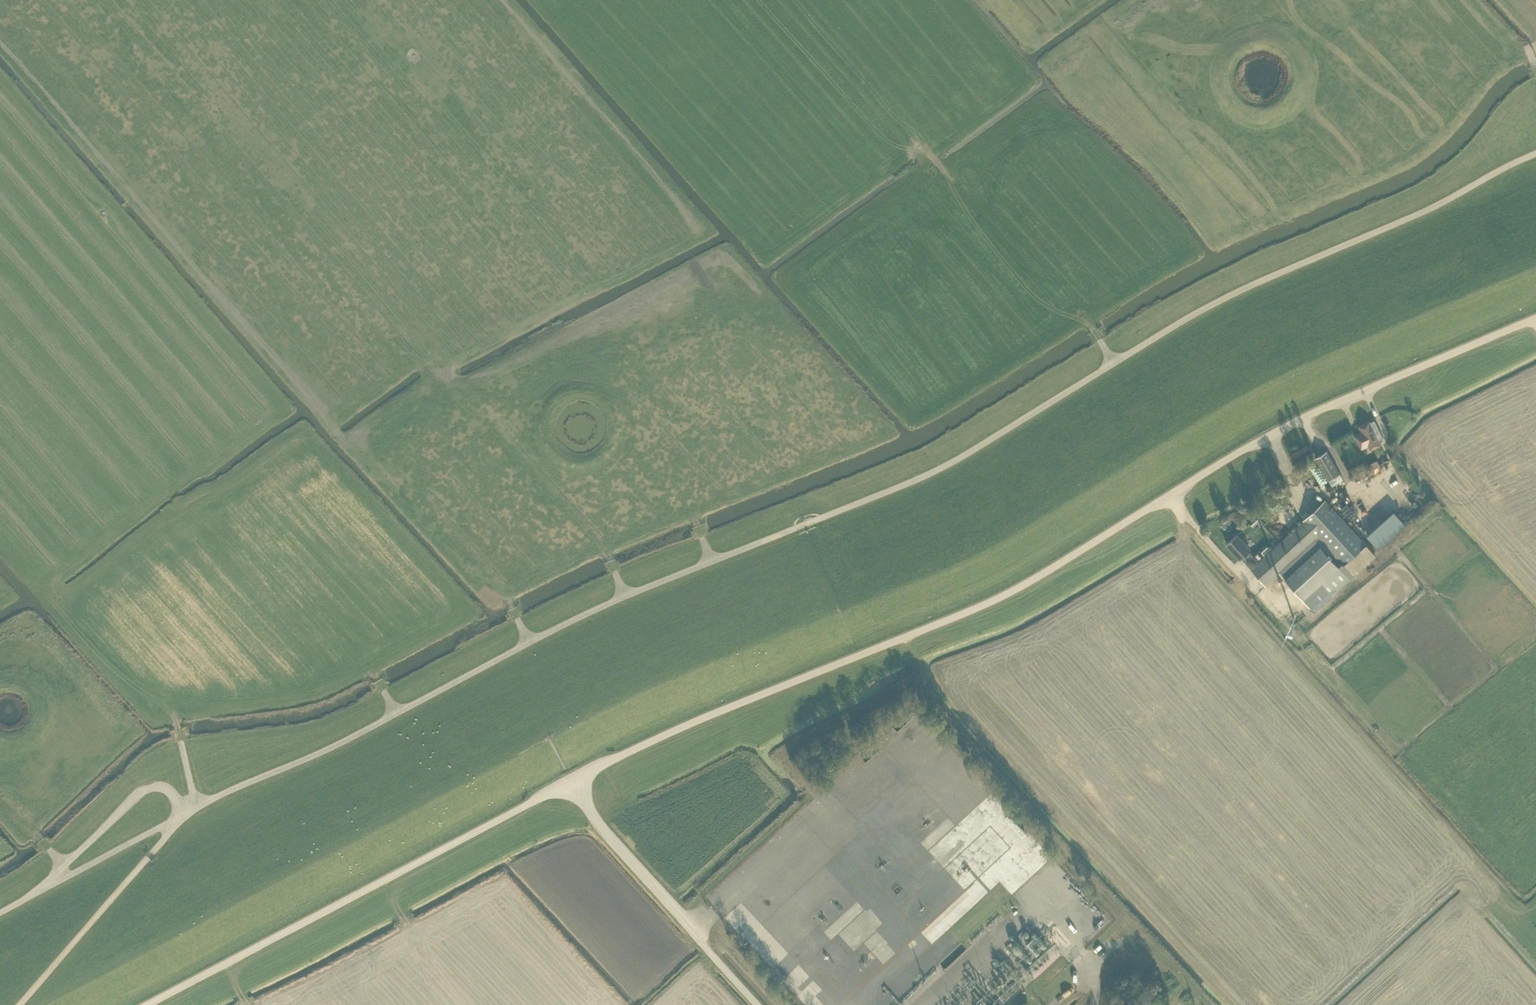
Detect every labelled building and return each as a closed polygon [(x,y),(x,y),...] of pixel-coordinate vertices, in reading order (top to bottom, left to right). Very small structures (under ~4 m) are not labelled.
[(1383,437),(1374,420),(1370,422),(1369,421),(1359,426),(1362,432),(1355,435),(1361,448),(1368,444),(1370,448),(1380,443),(1379,439),(1383,437)] [(1328,479),(1339,472),(1327,450),(1314,457),(1327,479),(1328,479)] [(1339,472),(1328,479),(1332,486),(1344,480),(1339,472)] [(1332,513),(1328,509),(1331,506),(1325,500),(1303,521),(1259,562),(1249,551),(1250,550),(1237,535),(1227,544),(1241,559),(1241,558),(1251,569),(1251,570),(1266,586),(1279,573),(1304,599),(1315,611),(1376,555),(1335,511),(1332,513)] [(1379,548),(1405,524),(1393,511),(1367,535),(1379,548)] [(1262,524),(1267,520),(1260,513),(1256,516),(1259,521),(1262,524)] [(1253,526),(1259,521),(1256,516),(1249,522),(1253,526)] [(1267,546),(1261,551),(1264,554),(1270,549),(1267,546)]
